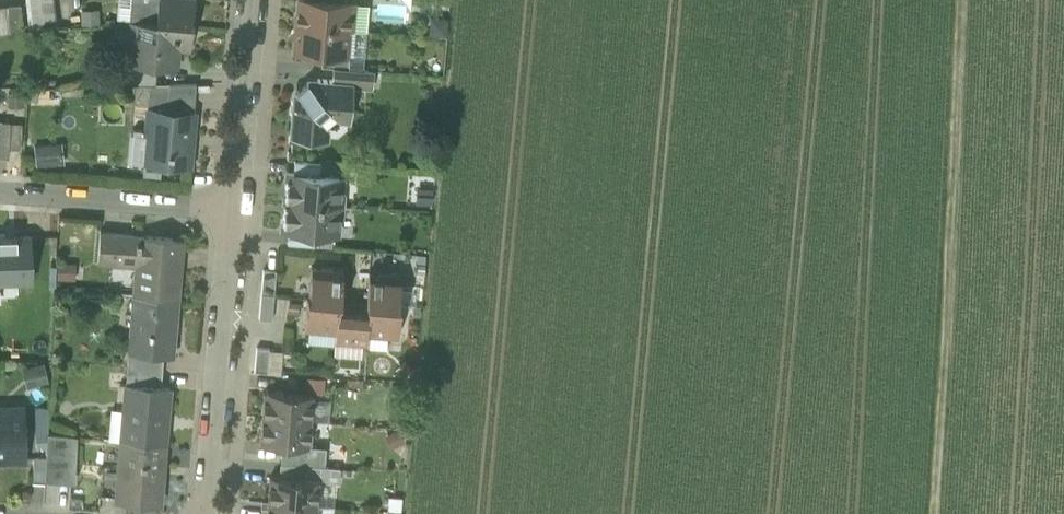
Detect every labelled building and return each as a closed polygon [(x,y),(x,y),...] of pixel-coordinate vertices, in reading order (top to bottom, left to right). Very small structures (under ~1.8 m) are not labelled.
[(33,24),(57,22),(56,0),(31,0),(33,24)] [(136,0),(117,0),(116,20),(135,22),(136,0)] [(157,21),(159,0),(136,0),(135,22),(157,21)] [(157,21),(192,25),(195,0),(159,0),(157,21)] [(296,25),(348,29),(348,30),(352,30),(354,3),(330,1),(316,0),(298,0),(296,25)] [(354,3),(352,30),(366,31),(368,4),(354,3)] [(8,7),(10,33),(23,31),(21,6),(8,7)] [(0,8),(0,33),(10,33),(8,7),(0,8)] [(79,11),(80,26),(100,25),(98,9),(79,11)] [(448,18),(430,16),(428,36),(446,37),(448,18)] [(190,51),(192,25),(157,21),(135,22),(133,35),(129,63),(156,67),(173,69),(176,50),(190,51)] [(346,55),(348,30),(348,29),(296,25),(293,51),(322,53),(346,55)] [(363,70),(366,31),(352,30),(348,30),(346,55),(348,55),(348,68),(363,70)] [(129,63),(133,35),(118,34),(115,62),(128,64),(128,63),(129,63)] [(321,66),(333,67),(348,68),(348,55),(346,55),(322,53),(321,66)] [(151,84),(154,84),(156,67),(129,63),(128,63),(128,64),(125,84),(151,84)] [(363,70),(348,68),(333,67),(332,80),(332,85),(351,87),(351,88),(371,89),(373,70),(363,70)] [(293,135),(325,138),(326,125),(325,124),(335,116),(336,116),(349,117),(351,88),(351,87),(332,85),(332,80),(317,79),(317,83),(307,83),(297,91),(296,101),(292,101),(290,115),(294,116),(293,135)] [(151,84),(149,109),(167,110),(169,85),(151,84)] [(167,110),(194,112),(196,84),(169,85),(167,110)] [(161,165),(189,168),(191,151),(189,151),(190,137),(192,137),(194,112),(167,110),(149,109),(147,136),(150,136),(148,164),(161,165)] [(7,157),(7,149),(9,122),(0,122),(0,156),(7,157)] [(9,122),(7,149),(22,149),(23,123),(9,122)] [(142,164),(148,164),(150,136),(147,136),(129,134),(127,162),(142,164)] [(62,143),(33,146),(36,170),(64,167),(62,143)] [(293,174),(319,176),(320,163),(294,160),(293,174)] [(160,180),(161,165),(148,164),(142,164),(141,179),(160,180)] [(287,194),(286,201),(342,206),(343,194),(338,189),(339,177),(319,176),(293,174),(286,173),(285,189),(289,189),(289,194),(287,194)] [(341,218),(342,206),(286,201),(286,209),(287,209),(287,214),(283,213),(282,230),(288,230),(314,232),(334,234),(335,222),(341,218)] [(287,243),(313,245),(314,232),(288,230),(287,243)] [(135,265),(133,294),(176,298),(179,268),(168,267),(171,238),(99,232),(96,262),(110,263),(111,257),(136,259),(135,265)] [(0,238),(0,282),(30,281),(29,237),(0,238)] [(181,239),(171,238),(168,267),(179,268),(181,239)] [(111,257),(110,263),(135,265),(136,259),(111,257)] [(76,262),(59,262),(58,279),(75,280),(76,262)] [(311,267),(308,298),(340,301),(342,270),(311,267)] [(261,294),(274,295),(276,271),(263,270),(261,294)] [(368,272),(366,303),(397,306),(397,305),(399,286),(400,275),(368,272)] [(399,286),(397,305),(399,305),(415,306),(416,287),(399,286)] [(171,356),(176,298),(133,294),(128,352),(163,355),(171,356)] [(259,319),(272,320),(274,295),(261,294),(259,319)] [(308,330),(334,332),(335,332),(337,310),(338,310),(338,302),(340,302),(340,301),(308,298),(307,298),(304,329),(308,330)] [(399,305),(397,305),(397,306),(366,303),(366,304),(367,304),(367,312),(366,334),(387,336),(397,337),(399,305)] [(365,344),(366,334),(367,312),(338,310),(337,310),(335,332),(334,332),(333,341),(334,341),(362,344),(365,344)] [(333,345),(333,341),(334,332),(308,330),(307,343),(333,345)] [(366,334),(365,344),(365,348),(386,349),(387,336),(366,334)] [(362,344),(334,341),(333,355),(361,357),(362,344)] [(254,371),(267,372),(269,348),(256,347),(254,371)] [(269,348),(267,372),(281,374),(283,350),(269,348)] [(127,352),(126,367),(161,370),(163,355),(128,352),(127,352)] [(44,363),(21,368),(26,388),(48,382),(44,363)] [(160,387),(161,370),(126,367),(125,384),(129,384),(160,387)] [(305,377),(304,394),(324,395),(324,378),(305,377)] [(122,410),(120,440),(124,441),(129,384),(125,384),(122,410)] [(129,384),(124,441),(165,444),(170,388),(160,387),(129,384)] [(264,391),(262,417),(310,421),(312,398),(312,395),(304,394),(264,391)] [(312,398),(310,421),(328,422),(330,399),(312,398)] [(47,434),(47,407),(34,408),(35,434),(47,434)] [(26,459),(24,408),(0,409),(0,460),(26,459)] [(120,440),(122,410),(111,409),(108,439),(120,440)] [(308,446),(310,421),(262,417),(259,443),(282,445),(308,447),(308,446)] [(399,429),(384,436),(390,449),(405,443),(399,429)] [(47,434),(46,457),(44,481),(70,483),(74,436),(47,434)] [(160,501),(165,444),(124,441),(120,440),(115,497),(127,498),(157,501),(160,501)] [(305,466),(324,467),(325,447),(308,446),(308,447),(282,445),(281,463),(305,466)] [(341,448),(325,447),(324,467),(339,468),(341,448)] [(33,480),(44,481),(46,457),(34,457),(33,480)] [(339,468),(324,467),(305,466),(304,479),(318,480),(323,480),(323,481),(335,482),(338,482),(339,468)] [(270,476),(268,502),(316,506),(318,480),(304,479),(270,476)] [(318,480),(316,506),(333,507),(335,482),(323,481),(323,480),(318,480)] [(131,513),(156,513),(157,501),(127,498),(126,513),(131,513)] [(267,513),(315,513),(316,506),(268,502),(267,513)]
